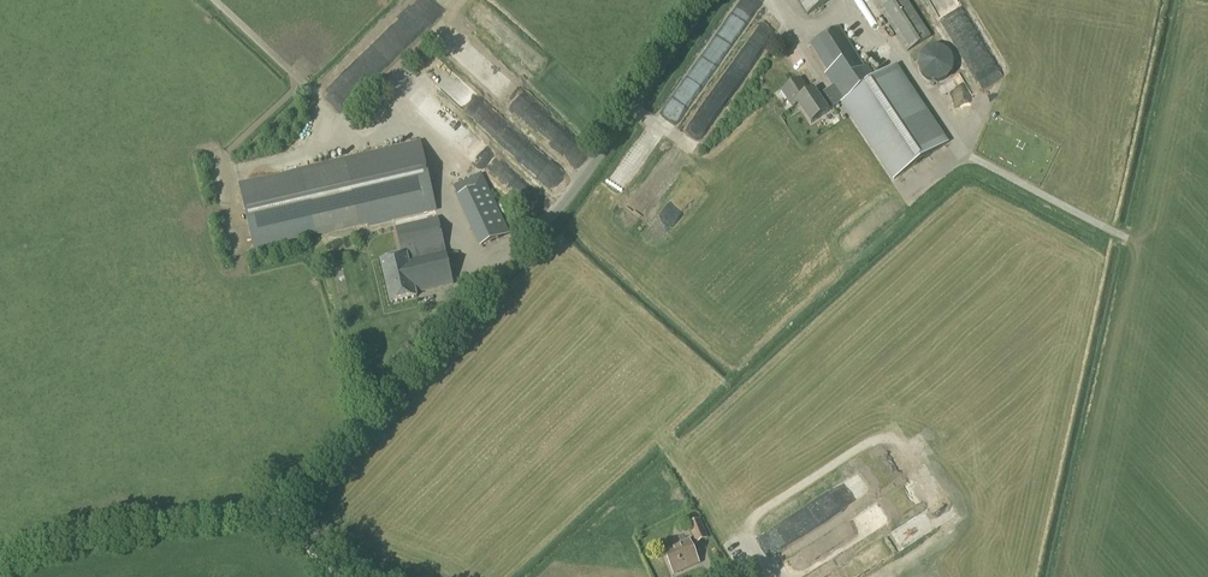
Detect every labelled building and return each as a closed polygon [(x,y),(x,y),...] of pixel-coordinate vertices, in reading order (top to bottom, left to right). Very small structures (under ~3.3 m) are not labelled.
[(831,0),(797,0),(807,15),(831,0)] [(930,37),(906,0),(874,0),(907,52),(930,37)] [(866,68),(859,58),(840,27),(811,45),(829,73),(826,75),(834,86),(818,97),(814,90),(809,93),(800,80),(782,92),(793,108),(798,105),(811,124),(829,112),(828,111),(840,103),(893,182),(950,143),(896,63),(874,78),(867,67),(866,68)] [(935,83),(938,83),(940,82),(943,81),(946,79),(948,77),(949,75),(951,72),(951,69),(952,66),(951,63),(951,60),(949,58),(948,55),(946,53),(943,51),(940,50),(938,49),(935,49),(932,49),(929,50),(926,51),(924,53),(922,55),(920,58),(919,60),(918,63),(918,66),(918,69),(919,72),(920,75),(922,77),(924,79),(926,81),(929,82),(932,83),(935,83)] [(678,120),(709,79),(694,69),(663,109),(678,120)] [(967,81),(949,91),(956,104),(974,94),(967,81)] [(341,84),(331,89),(336,98),(346,93),(341,84)] [(536,143),(520,130),(517,134),(498,118),(488,129),(523,158),(536,143)] [(584,149),(565,124),(550,135),(569,160),(584,149)] [(624,191),(653,145),(636,135),(607,180),(624,191)] [(254,251),(368,225),(369,228),(437,212),(436,209),(421,142),(238,184),(254,251)] [(369,142),(357,145),(358,152),(370,149),(369,142)] [(307,154),(309,162),(320,159),(318,152),(307,154)] [(493,157),(496,168),(503,166),(500,155),(493,157)] [(246,170),(257,167),(255,158),(244,162),(246,170)] [(482,247),(509,234),(482,175),(454,188),(482,247)] [(391,304),(417,298),(416,293),(453,285),(437,218),(396,228),(403,257),(381,262),(391,304)] [(216,264),(229,260),(228,254),(214,257),(216,264)] [(697,545),(709,540),(700,520),(688,525),(697,545)] [(688,568),(699,564),(689,542),(664,552),(672,571),(687,565),(688,568)]
